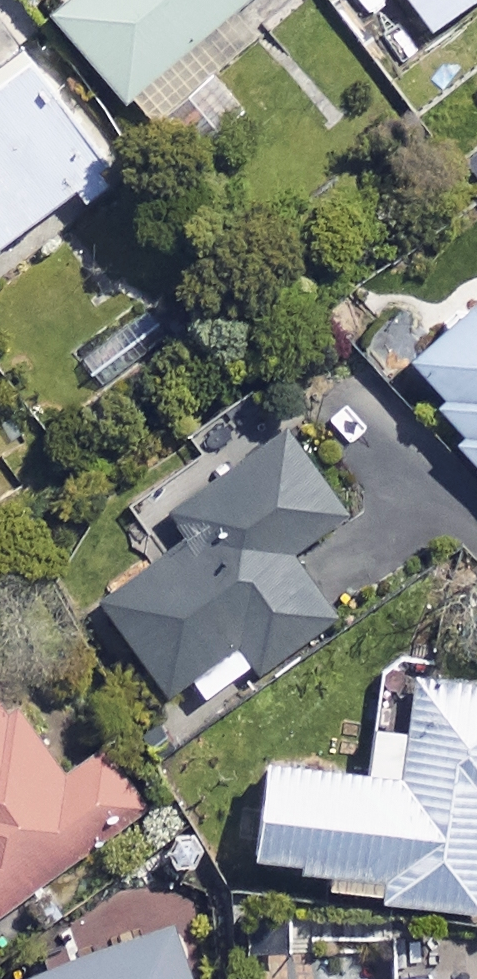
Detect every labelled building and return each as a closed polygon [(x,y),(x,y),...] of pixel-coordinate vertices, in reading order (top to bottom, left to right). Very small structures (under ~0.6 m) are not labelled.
[(39,4),(118,96),(230,0),(43,0),(39,4)] [(430,30),(468,0),(407,0),(430,30)] [(15,39),(0,50),(0,232),(68,182),(79,198),(114,172),(15,39)] [(239,113),(209,76),(159,116),(189,154),(239,113)] [(389,353),(453,424),(446,430),(476,465),(476,297),(465,284),(389,353)] [(341,507),(270,418),(161,505),(178,526),(88,598),(155,683),(176,666),(198,694),(245,657),(256,670),(330,611),(284,552),(341,507)] [(145,801),(96,731),(68,750),(0,652),(0,903),(145,801)] [(405,664),(388,772),(245,749),(230,844),(315,857),(312,878),(476,904),(476,901),(476,700),(476,692),(476,675),(405,664)] [(168,922),(0,972),(0,978),(185,978),(168,922)]
